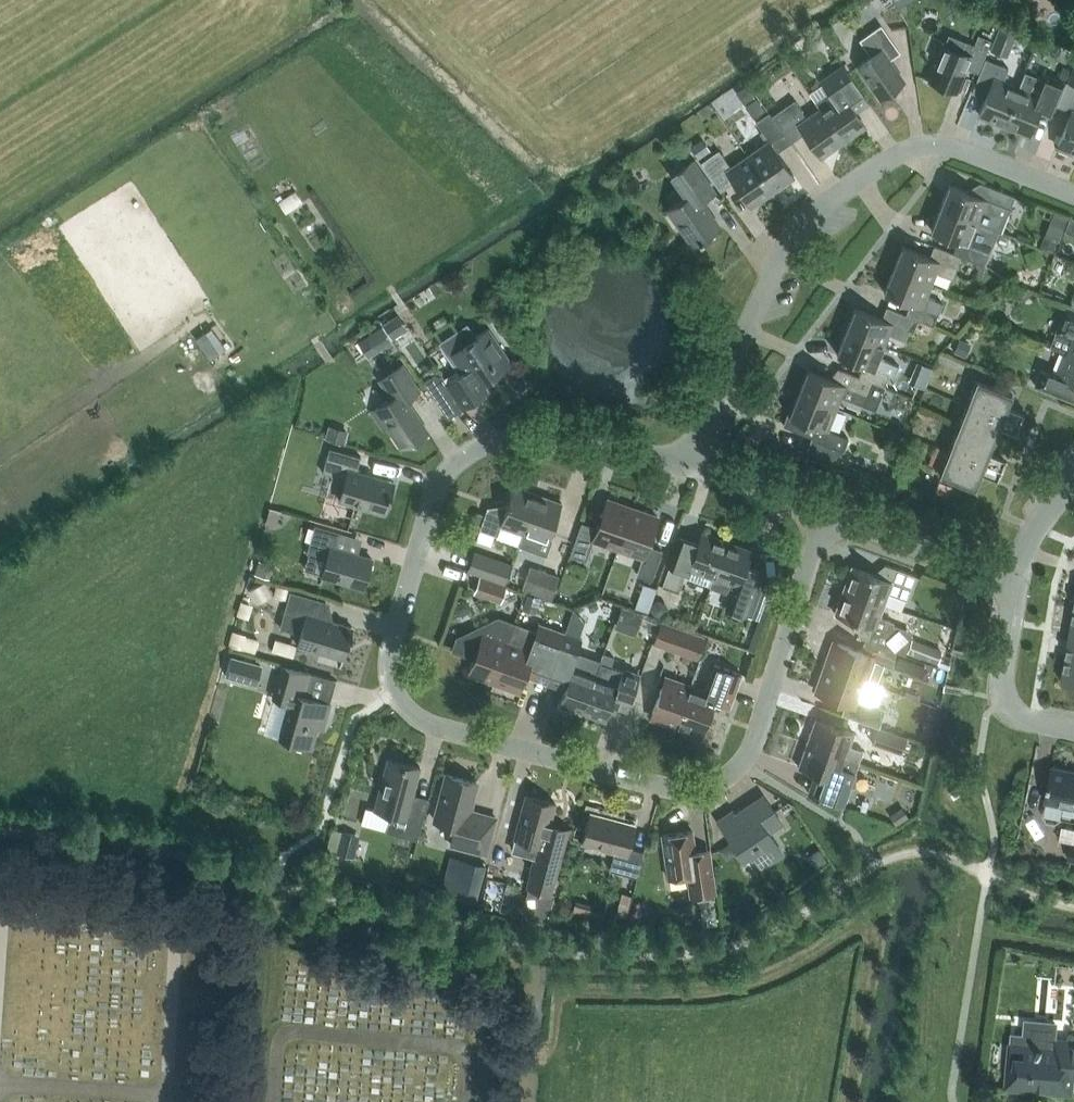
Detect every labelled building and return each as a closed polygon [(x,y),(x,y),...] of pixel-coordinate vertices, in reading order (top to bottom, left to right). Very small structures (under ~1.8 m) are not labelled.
[(829,23),(819,30),(826,40),(836,33),(829,23)] [(858,64),(880,97),(904,80),(889,59),(900,51),(881,24),(860,39),(871,55),(858,64)] [(990,49),(1007,57),(1017,32),(1000,24),(990,49)] [(956,90),(966,66),(978,71),(991,39),(978,34),(974,44),(960,38),(956,48),(945,43),(930,79),(956,90)] [(1054,41),(1038,35),(1035,43),(1047,48),(1054,41)] [(985,58),(975,83),(989,88),(979,114),(1003,124),(1018,87),(1003,81),(1008,68),(985,58)] [(820,108),(843,140),(865,125),(855,111),(869,101),(843,65),(821,80),(829,91),(815,101),(820,108)] [(1025,70),(1018,87),(1003,124),(1028,134),(1040,106),(1053,111),(1065,81),(1042,72),(1040,76),(1025,70)] [(746,83),(735,90),(744,102),(754,95),(746,83)] [(756,95),(745,103),(753,116),(765,108),(756,95)] [(794,99),(772,115),(791,141),(804,132),(821,155),(843,140),(820,108),(807,117),(794,99)] [(1073,153),(1073,103),(1057,146),(1073,153)] [(756,121),(770,141),(748,156),(771,189),(793,174),(777,151),(791,141),(772,115),(769,111),(756,121)] [(690,146),(699,158),(711,149),(701,137),(690,146)] [(749,204),(771,189),(748,156),(731,168),(718,149),(701,161),(721,190),(734,181),(749,204)] [(719,225),(700,198),(713,189),(694,161),(679,171),(692,191),(668,208),(692,244),(719,225)] [(976,194),(949,184),(940,207),(998,230),(1001,231),(1015,196),(981,182),(976,194)] [(931,230),(958,240),(953,252),(961,255),(985,265),(998,230),(940,207),(931,230)] [(1064,231),(1073,235),(1073,218),(1070,217),(1064,231)] [(952,278),(961,255),(953,252),(934,244),(929,256),(902,246),(893,268),(931,283),(936,271),(952,278)] [(931,283),(893,268),(884,291),(911,302),(906,314),(918,319),(933,325),(943,302),(926,295),(931,283)] [(855,308),(846,331),(884,345),(889,333),(905,340),(909,329),(913,331),(918,319),(906,314),(886,306),(882,318),(855,308)] [(1069,307),(1066,306),(1050,346),(1067,353),(1067,352),(1073,354),(1073,309),(1069,307)] [(396,316),(383,324),(392,338),(405,329),(396,316)] [(462,371),(447,381),(443,375),(435,374),(424,381),(437,400),(452,391),(463,407),(488,390),(480,378),(494,368),(496,372),(511,362),(489,328),(474,338),(472,335),(459,331),(443,342),(462,371)] [(864,364),(859,375),(859,376),(873,382),(883,386),(884,386),(889,374),(895,376),(899,365),(879,357),(884,345),(846,331),(837,353),(864,364)] [(960,337),(954,352),(966,356),(972,342),(960,337)] [(1067,352),(1067,353),(1058,376),(1041,369),(1035,384),(1073,400),(1073,354),(1067,352)] [(921,359),(915,377),(930,383),(937,364),(921,359)] [(402,364),(380,379),(392,397),(370,411),(382,428),(387,425),(402,448),(428,431),(406,398),(419,390),(402,364)] [(808,369),(798,393),(837,407),(841,396),(864,405),(864,404),(874,408),(883,386),(873,382),(859,376),(859,375),(839,368),(834,380),(808,369)] [(976,379),(967,404),(1019,424),(1023,414),(1022,414),(1007,408),(1012,394),(976,379)] [(848,438),(828,430),(837,407),(798,393),(790,414),(788,413),(783,424),(805,433),(809,423),(816,425),(812,438),(843,450),(848,438)] [(999,427),(1015,433),(1014,433),(1015,434),(1019,424),(967,404),(958,427),(994,440),(999,427)] [(344,443),(348,430),(329,425),(325,438),(344,443)] [(958,427),(948,451),(1001,470),(1005,460),(1004,459),(1004,460),(989,454),(994,440),(958,427)] [(892,432),(889,439),(903,444),(906,438),(892,432)] [(385,512),(394,481),(356,471),(360,456),(329,447),(322,472),(345,478),(339,499),(385,512)] [(1001,470),(948,451),(940,473),(975,487),(981,473),(996,479),(997,480),(1001,470)] [(503,516),(487,510),(480,528),(498,535),(497,537),(519,545),(523,532),(538,494),(514,485),(503,516)] [(549,540),(562,502),(538,494),(523,532),(519,545),(547,555),(552,541),(549,540)] [(593,538),(618,547),(632,507),(607,498),(596,528),(581,522),(569,555),(584,561),(593,538)] [(652,579),(662,550),(647,545),(658,516),(632,507),(618,547),(643,556),(637,574),(652,579)] [(322,574),(364,586),(372,559),(336,548),(341,532),(315,524),(307,552),(327,558),(322,574)] [(710,586),(714,577),(727,540),(702,532),(699,542),(680,535),(662,585),(678,591),(683,576),(710,586)] [(746,565),(751,549),(727,540),(714,577),(710,586),(726,592),(730,583),(738,586),(730,609),(746,615),(762,571),(746,565)] [(513,562),(475,549),(468,570),(506,582),(513,562)] [(254,573),(270,578),(274,564),(258,559),(254,573)] [(906,599),(915,575),(885,564),(881,576),(852,566),(843,590),(884,604),(888,592),(906,599)] [(552,598),(560,575),(531,565),(523,589),(552,598)] [(480,575),(474,593),(501,602),(507,584),(480,575)] [(264,580),(248,588),(257,604),(273,596),(264,580)] [(643,582),(639,594),(653,599),(657,586),(643,582)] [(288,587),(277,585),(275,596),(285,598),(288,587)] [(904,653),(910,637),(907,630),(892,625),(891,621),(879,616),(884,604),(843,590),(835,613),(856,621),(859,635),(859,636),(867,639),(885,646),(904,653)] [(343,658),(353,627),(315,616),(320,599),(290,591),(280,627),(301,633),(297,645),(343,658)] [(620,625),(640,631),(646,612),(627,605),(620,625)] [(468,672),(494,682),(508,641),(514,624),(498,618),(458,637),(454,649),(474,656),(468,672)] [(654,643),(696,658),(704,636),(662,621),(654,643)] [(508,641),(494,682),(519,691),(524,676),(545,684),(564,632),(540,623),(530,649),(508,641)] [(1070,631),(1066,656),(1073,657),(1073,632),(1070,631)] [(600,660),(590,657),(585,669),(573,665),(582,639),(565,633),(547,684),(563,690),(558,704),(582,713),(600,660)] [(942,649),(912,637),(907,652),(937,663),(942,649)] [(296,644),(275,638),(272,650),(293,656),(296,644)] [(904,653),(885,646),(867,639),(863,651),(833,641),(825,665),(863,679),(874,684),(882,663),(897,669),(904,653)] [(603,653),(600,660),(582,713),(605,721),(615,694),(630,699),(627,707),(628,708),(639,675),(624,669),(623,670),(610,666),(614,656),(603,653)] [(257,685),(263,664),(232,655),(226,676),(257,685)] [(1066,656),(1062,681),(1073,683),(1073,657),(1066,656)] [(705,691),(691,685),(676,726),(701,735),(714,698),(730,704),(741,673),(715,664),(705,691)] [(281,665),(272,697),(289,702),(279,737),(312,746),(320,716),(327,718),(331,703),(304,695),(311,673),(281,665)] [(862,679),(825,665),(816,692),(845,702),(841,714),(878,726),(879,726),(885,707),(856,697),(862,679)] [(651,717),(676,726),(691,685),(665,676),(651,717)] [(854,733),(815,719),(806,742),(859,761),(863,750),(850,745),(854,733)] [(873,740),(902,750),(907,736),(879,726),(878,726),(873,740)] [(855,772),(859,761),(806,742),(798,766),(816,772),(808,793),(844,805),(850,788),(854,785),(857,777),(855,772)] [(420,767),(388,758),(374,808),(394,814),(390,831),(417,838),(426,804),(411,800),(420,767)] [(1052,766),(1045,800),(1073,805),(1073,770),(1052,766)] [(435,820),(456,826),(451,844),(486,853),(496,817),(469,810),(476,782),(447,774),(435,820)] [(532,871),(528,886),(529,887),(551,893),(569,828),(550,822),(555,803),(526,795),(514,837),(538,844),(530,870),(532,871)] [(760,866),(782,851),(768,830),(781,821),(764,795),(735,814),(733,811),(718,821),(742,857),(751,851),(760,866)] [(643,851),(628,847),(634,824),(591,812),(583,842),(615,850),(609,869),(636,877),(643,851)] [(716,892),(710,847),(695,849),(692,830),(662,834),(668,877),(686,875),(689,896),(716,892)] [(342,831),(337,852),(350,856),(355,834),(342,831)] [(730,842),(719,849),(727,860),(737,853),(730,842)] [(819,848),(808,856),(816,867),(828,859),(819,848)] [(461,873),(452,870),(446,893),(476,902),(485,871),(463,864),(461,873)] [(529,887),(526,897),(530,898),(552,904),(555,894),(551,893),(529,887)] [(621,892),(616,914),(625,916),(631,894),(621,892)] [(1053,1049),(1056,1020),(1025,1017),(1024,1032),(1014,1031),(1009,1084),(1070,1090),(1071,1074),(1073,1075),(1073,1042),(1068,1041),(1067,1050),(1053,1049)]
